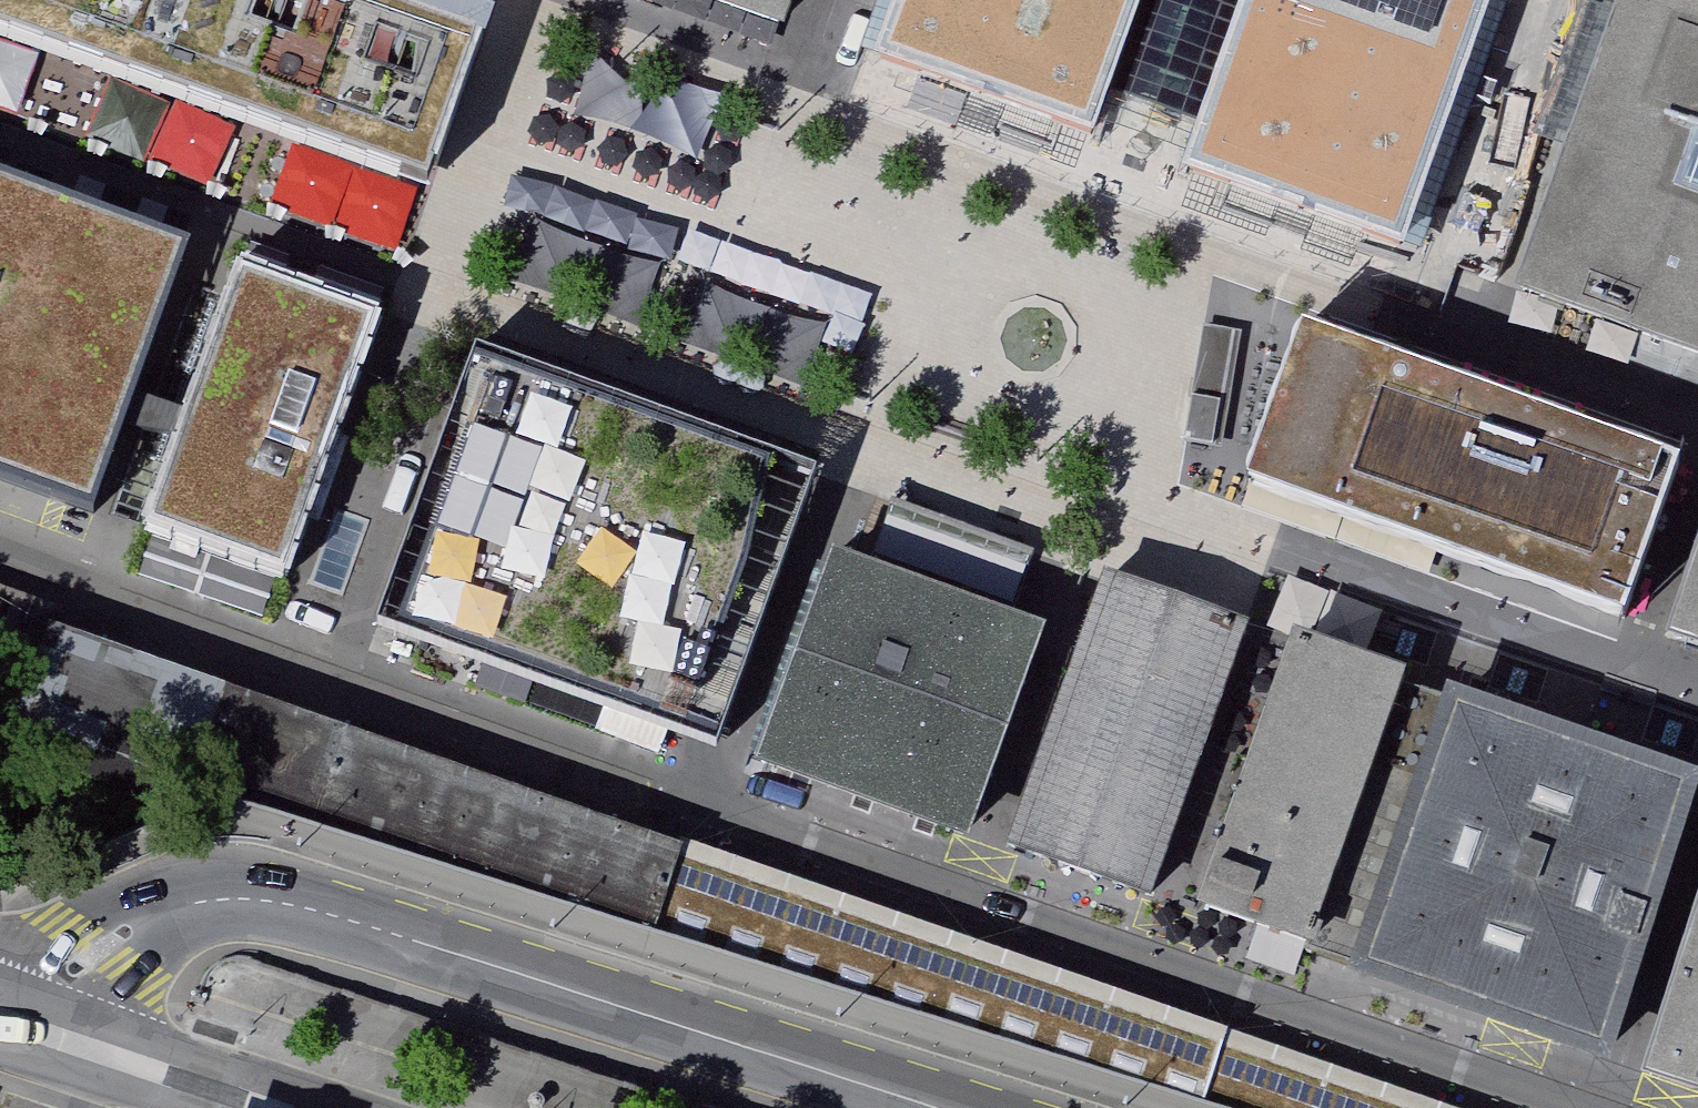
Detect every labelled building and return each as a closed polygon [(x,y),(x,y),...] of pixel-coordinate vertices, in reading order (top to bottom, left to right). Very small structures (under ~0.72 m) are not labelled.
[(464,0),(0,0),(0,28),(264,126),(279,131),(434,188),(455,131),(499,13),(464,0)] [(791,19),(798,0),(737,0),(791,19)] [(876,64),(1105,146),(1160,0),(899,0),(876,64)] [(1105,146),(1191,178),(1255,0),(1160,0),(1105,146)] [(1191,178),(1420,258),(1440,204),(1514,0),(1255,0),(1191,178)] [(1697,357),(1697,0),(1650,0),(1619,87),(1562,250),(1543,303),(1697,357)] [(587,61),(572,119),(699,150),(714,93),(587,61)] [(190,241),(88,205),(0,173),(0,480),(13,485),(92,513),(124,424),(136,390),(190,241)] [(518,255),(637,306),(668,234),(548,183),(518,255)] [(385,298),(245,248),(187,407),(178,433),(143,529),(283,580),(328,456),(385,298)] [(723,254),(717,280),(797,298),(802,272),(723,254)] [(705,282),(688,326),(801,368),(818,324),(705,282)] [(1242,330),(1202,323),(1182,439),(1222,446),(1242,330)] [(1251,479),(1623,610),(1676,460),(1304,329),(1251,479)] [(475,351),(375,625),(693,740),(714,748),(814,474),(475,351)] [(187,407),(136,390),(124,424),(178,433),(187,407)] [(1046,619),(832,543),(794,650),(754,761),(967,837),(1008,724),(1046,619)] [(1697,645),(1697,547),(1668,636),(1697,645)] [(1241,630),(1101,579),(1004,846),(1079,874),(1144,897),(1241,630)] [(57,633),(0,607),(0,717),(23,726),(57,633)] [(650,931),(679,849),(57,633),(23,726),(205,796),(227,805),(650,931)] [(1396,678),(1288,642),(1197,904),(1305,942),(1396,678)] [(1603,1053),(1697,781),(1448,695),(1396,678),(1305,942),(1302,950),(1354,967),(1399,983),(1568,1041),(1603,1053)] [(679,849),(650,931),(1224,1107),(1444,1107),(679,849)] [(1646,1062),(1697,1080),(1697,899),(1646,1062)]
